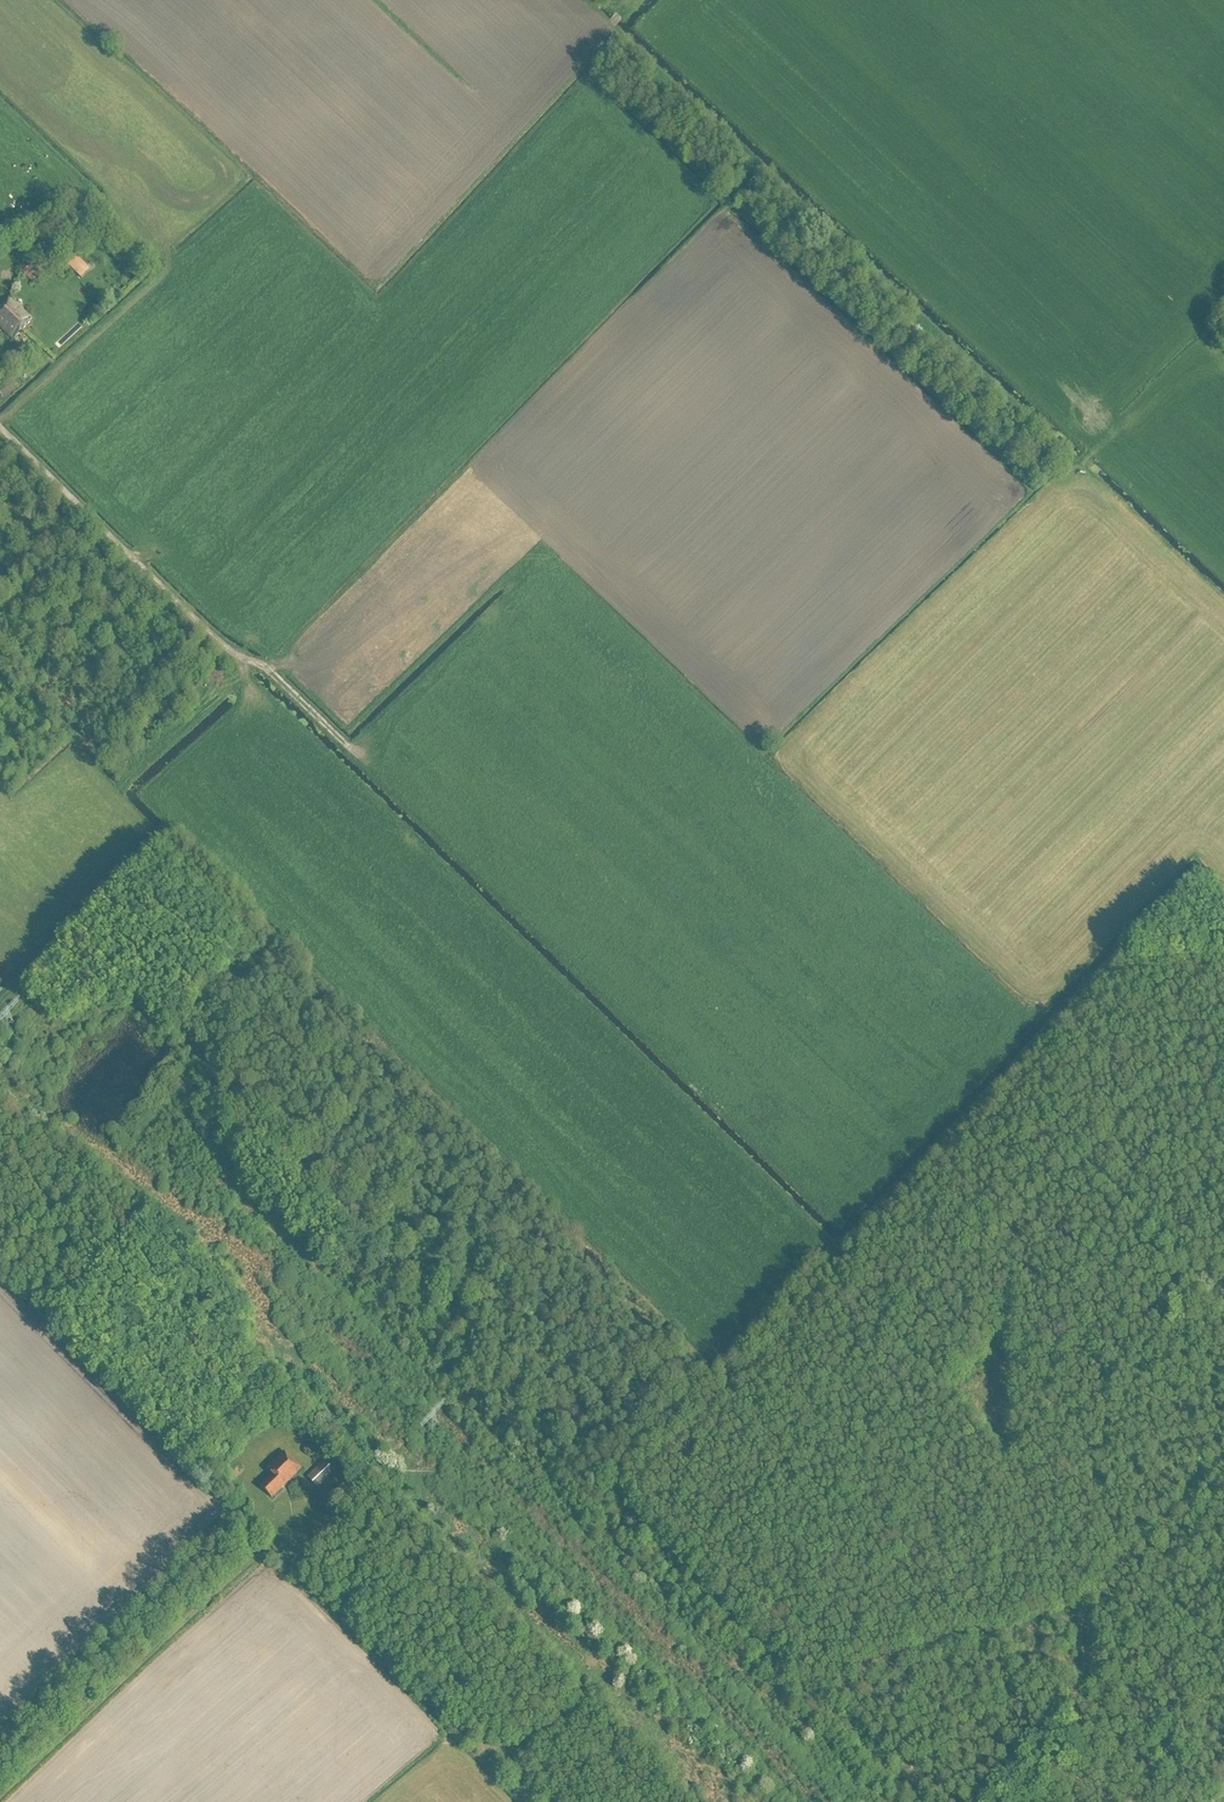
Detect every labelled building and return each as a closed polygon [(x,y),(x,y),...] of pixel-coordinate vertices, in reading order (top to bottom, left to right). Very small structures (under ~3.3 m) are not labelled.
[(98,211),(94,203),(82,209),(86,218),(98,211)] [(82,279),(91,269),(76,255),(67,265),(82,279)] [(49,267),(39,257),(22,273),(29,280),(35,275),(38,278),(49,267)] [(22,330),(32,320),(9,299),(0,309),(0,310),(22,330)] [(22,330),(0,310),(0,329),(13,341),(22,330)] [(271,1499),(301,1470),(284,1453),(267,1470),(272,1475),(260,1488),(271,1499)] [(306,1478),(317,1489),(335,1472),(324,1461),(306,1478)] [(345,1503),(354,1495),(345,1483),(335,1491),(345,1503)]
